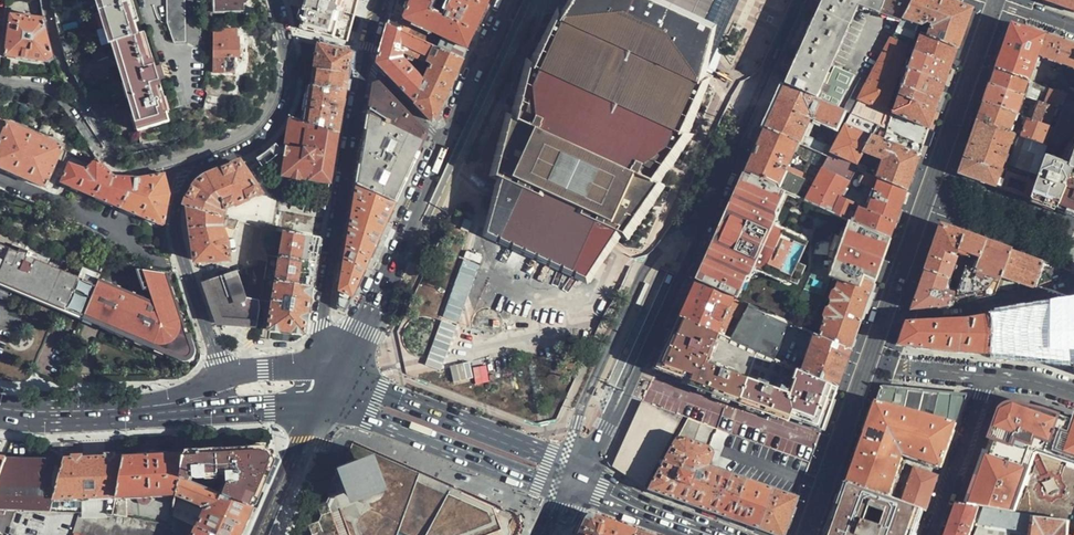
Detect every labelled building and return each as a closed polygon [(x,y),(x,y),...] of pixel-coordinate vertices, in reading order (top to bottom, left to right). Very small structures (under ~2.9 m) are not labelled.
[(126,0),(101,0),(114,42),(116,41),(143,129),(168,121),(165,112),(163,113),(154,81),(157,80),(153,65),(149,66),(139,34),(137,35),(126,0)] [(185,0),(167,0),(168,24),(175,44),(185,42),(185,0)] [(249,0),(213,0),(213,14),(246,13),(246,1),(249,0)] [(346,41),(357,0),(288,0),(295,29),(346,41)] [(443,38),(439,48),(463,59),(485,9),(489,0),(451,0),(448,7),(445,6),(442,11),(433,7),(436,0),(395,0),(388,25),(400,30),(428,44),(432,35),(435,37),(436,34),(443,38)] [(786,85),(835,107),(843,89),(845,90),(852,75),(833,67),(831,73),(823,69),(856,1),(901,18),(912,0),(825,0),(814,25),(786,85)] [(901,18),(891,37),(911,45),(914,35),(919,36),(958,50),(965,28),(971,10),(944,0),(912,0),(901,18)] [(1073,12),(1073,0),(1041,0),(1064,8),(1073,12)] [(46,24),(42,14),(11,15),(6,58),(47,63),(53,58),(46,24)] [(999,56),(994,68),(1028,80),(1036,55),(1043,35),(1010,23),(999,56)] [(377,64),(414,101),(423,80),(402,57),(404,52),(400,50),(400,30),(388,25),(385,36),(377,64)] [(449,89),(463,59),(439,48),(428,44),(400,30),(400,50),(404,52),(431,64),(423,80),(414,101),(434,122),(449,89)] [(243,57),(243,45),(236,45),(237,31),(222,31),(221,34),(213,34),(213,48),(214,73),(234,73),(234,57),(243,57)] [(1043,35),(1036,55),(1063,65),(1073,69),(1073,46),(1063,42),(1043,35)] [(941,97),(958,50),(919,36),(892,113),(884,110),(903,55),(907,56),(911,45),(891,37),(848,113),(876,125),(887,130),(923,146),(941,97)] [(319,46),(312,86),(344,91),(351,53),(319,46)] [(1073,74),(1073,69),(1063,65),(1054,89),(1067,93),(1073,74)] [(1028,80),(994,68),(993,72),(989,84),(1023,96),(1039,102),(1061,110),(1067,93),(1054,89),(1028,80)] [(1028,199),(1050,207),(1056,209),(1072,170),(1073,170),(1073,74),(1067,93),(1061,110),(1054,128),(1048,146),(1038,173),(1035,181),(1028,199)] [(1023,96),(989,84),(984,98),(982,103),(1016,115),(1023,96)] [(369,108),(357,185),(396,203),(416,160),(427,135),(379,85),(373,85),(369,108)] [(776,107),(766,129),(798,143),(828,157),(833,148),(804,134),(811,118),(833,128),(842,110),(835,107),(786,85),(776,107)] [(312,86),(306,121),(306,123),(338,133),(344,91),(312,86)] [(223,98),(207,94),(202,109),(219,115),(223,98)] [(1032,121),(1054,128),(1061,110),(1039,102),(1032,121)] [(1016,115),(982,103),(978,116),(976,120),(1010,132),(1016,115)] [(863,172),(907,192),(915,168),(923,146),(887,130),(882,141),(871,137),(876,125),(848,113),(833,148),(828,157),(853,168),(863,172)] [(292,116),(290,119),(287,139),(285,147),(287,148),(286,156),(283,175),(329,183),(338,133),(306,123),(306,121),(292,116)] [(1028,119),(1022,137),(1048,146),(1054,128),(1032,121),(1028,119)] [(128,122),(115,120),(114,131),(113,136),(127,138),(128,122)] [(1010,132),(976,120),(957,173),(1001,189),(1028,199),(1035,181),(1001,169),(1014,134),(1010,132)] [(7,122),(0,138),(0,168),(46,187),(62,146),(7,122)] [(798,143),(766,129),(757,148),(745,174),(781,190),(785,191),(800,198),(807,183),(784,173),(798,143)] [(1048,146),(1022,137),(1012,164),(1038,173),(1048,146)] [(276,154),(286,156),(287,148),(285,147),(278,146),(276,143),(257,159),(262,165),(276,154)] [(850,220),(890,239),(899,215),(907,192),(863,172),(858,183),(871,189),(862,209),(839,199),(853,168),(828,157),(808,202),(850,220)] [(114,176),(97,158),(86,169),(69,163),(61,182),(164,226),(170,196),(165,173),(144,177),(119,177),(114,176)] [(261,193),(241,163),(216,173),(208,177),(204,180),(198,184),(195,188),(192,193),(188,201),(187,208),(222,215),(225,208),(227,209),(261,193)] [(1072,170),(1056,209),(1068,213),(1073,215),(1073,170),(1072,170)] [(769,218),(781,190),(745,174),(744,176),(747,177),(738,196),(736,195),(734,199),(736,200),(731,211),(729,210),(727,215),(729,216),(717,241),(715,240),(713,244),(715,246),(711,256),(708,255),(706,260),(708,261),(700,280),(698,279),(697,280),(733,297),(742,277),(749,262),(785,277),(795,282),(803,264),(796,261),(806,240),(802,238),(808,226),(800,223),(796,232),(795,235),(775,226),(769,218)] [(747,177),(744,176),(736,195),(738,196),(747,177)] [(396,203),(357,185),(337,306),(346,310),(367,265),(381,234),(396,203)] [(773,217),(785,191),(781,190),(769,218),(775,226),(795,235),(796,232),(778,224),(773,217)] [(325,207),(326,200),(311,198),(310,205),(325,207)] [(222,215),(190,208),(196,261),(229,260),(229,243),(224,229),(228,228),(235,230),(238,221),(222,215)] [(729,216),(727,215),(721,227),(715,240),(717,241),(729,216)] [(890,239),(850,220),(844,233),(836,233),(832,234),(829,252),(830,279),(837,282),(859,288),(862,279),(874,285),(886,249),(890,239)] [(844,233),(850,220),(836,233),(844,233)] [(1005,279),(1014,252),(999,246),(940,224),(932,246),(924,270),(950,279),(961,283),(957,294),(953,305),(960,305),(995,297),(996,295),(1005,279)] [(101,271),(54,252),(52,253),(43,249),(31,244),(25,242),(23,239),(22,237),(0,228),(0,287),(83,320),(85,315),(100,280),(101,271)] [(266,260),(271,230),(262,228),(261,228),(256,259),(266,260)] [(316,264),(320,238),(285,232),(281,258),(316,264)] [(1045,263),(1014,252),(1005,279),(1036,289),(1070,273),(1045,263)] [(312,287),(316,264),(281,258),(277,281),(312,287)] [(708,261),(706,260),(698,279),(700,280),(708,261)] [(749,262),(742,277),(746,277),(751,266),(782,280),(785,277),(749,262)] [(155,302),(100,280),(85,315),(156,344),(167,348),(165,353),(182,360),(184,361),(186,361),(188,361),(190,360),(191,359),(191,357),(192,356),(192,355),(189,344),(184,345),(182,337),(167,275),(140,269),(145,288),(150,286),(155,302)] [(950,279),(924,270),(917,289),(909,309),(953,305),(957,294),(946,290),(950,279)] [(212,310),(218,325),(256,326),(259,309),(258,301),(231,296),(224,275),(216,278),(205,282),(214,310),(212,310)] [(271,302),(273,281),(263,279),(260,300),(271,302)] [(821,338),(850,351),(861,321),(874,285),(862,279),(859,288),(837,282),(821,338)] [(733,297),(697,280),(689,298),(680,317),(718,334),(733,297)] [(305,334),(312,287),(277,281),(269,329),(305,334)] [(995,315),(991,353),(1032,357),(1073,361),(1073,350),(1073,303),(995,315)] [(732,340),(772,359),(789,323),(748,304),(732,340)] [(85,315),(83,320),(154,349),(156,344),(85,315)] [(991,353),(995,315),(968,319),(905,322),(901,333),(897,344),(949,349),(991,353)] [(718,334),(680,317),(657,368),(686,378),(732,395),(773,410),(803,420),(823,428),(837,388),(800,371),(772,359),(732,340),(718,334)] [(800,371),(837,388),(847,359),(849,354),(850,351),(821,338),(813,334),(800,371)] [(167,348),(156,344),(154,349),(165,353),(167,348)] [(880,386),(875,400),(957,421),(967,393),(923,389),(880,386)] [(647,485),(684,415),(642,400),(613,463),(647,485)] [(905,455),(942,468),(955,427),(957,421),(875,400),(861,441),(847,483),(874,492),(878,494),(889,498),(905,455)] [(1042,412),(1042,413),(1019,407),(1018,408),(1017,409),(1016,411),(1013,413),(1012,413),(1010,414),(1009,415),(1007,416),(1004,416),(1002,416),(1000,416),(972,497),(980,500),(977,507),(980,508),(986,508),(1009,513),(1013,501),(1011,500),(1031,443),(1073,458),(1073,417),(1072,421),(1059,417),(1060,414),(1042,412)] [(1018,408),(1019,407),(1016,407),(1013,407),(1009,407),(1006,409),(1001,413),(1000,416),(1002,416),(1004,416),(1007,416),(1009,415),(1010,414),(1012,413),(1013,413),(1016,411),(1017,409),(1018,408)] [(652,490),(695,505),(751,525),(779,534),(785,534),(798,499),(709,465),(713,453),(710,448),(718,428),(687,416),(652,490)] [(274,458),(269,450),(224,452),(184,453),(180,480),(187,483),(189,479),(202,479),(203,481),(218,480),(218,477),(225,477),(226,484),(220,495),(252,508),(274,458)] [(184,453),(155,454),(119,456),(64,459),(6,456),(0,473),(0,510),(19,510),(28,510),(82,513),(81,518),(75,534),(167,534),(175,516),(180,480),(184,453)] [(398,530),(419,473),(374,454),(386,492),(351,505),(338,469),(347,465),(344,464),(334,468),(338,479),(335,484),(325,487),(326,490),(329,498),(327,502),(320,505),(317,505),(321,516),(318,522),(308,526),(309,528),(312,534),(409,534),(398,530)] [(386,492),(374,454),(347,465),(338,469),(351,505),(386,492)] [(933,494),(939,476),(914,467),(902,502),(923,510),(926,511),(933,494)] [(252,508),(220,495),(187,483),(180,480),(175,516),(198,527),(214,534),(241,534),(247,520),(252,508)] [(867,529),(872,515),(867,513),(874,492),(847,483),(830,530),(828,534),(883,534),(867,529)] [(506,532),(502,534),(498,524),(494,507),(452,488),(426,534),(507,534),(506,532)] [(923,510),(902,502),(889,498),(878,494),(875,503),(895,510),(886,534),(914,534),(923,510)] [(968,506),(977,507),(980,500),(972,497),(970,501),(968,506)] [(957,504),(952,519),(946,534),(971,534),(980,508),(977,507),(968,506),(957,504)] [(1034,534),(1035,517),(1009,513),(986,508),(980,525),(993,527),(1034,534)] [(4,534),(10,534),(10,533),(19,510),(0,510),(0,534),(4,534)] [(81,518),(26,515),(28,510),(19,510),(10,533),(16,534),(75,534),(81,518)] [(638,532),(597,517),(591,518),(588,520),(586,522),(581,534),(636,534),(638,532)] [(1069,523),(1035,517),(1034,534),(1069,534),(1069,523)]
